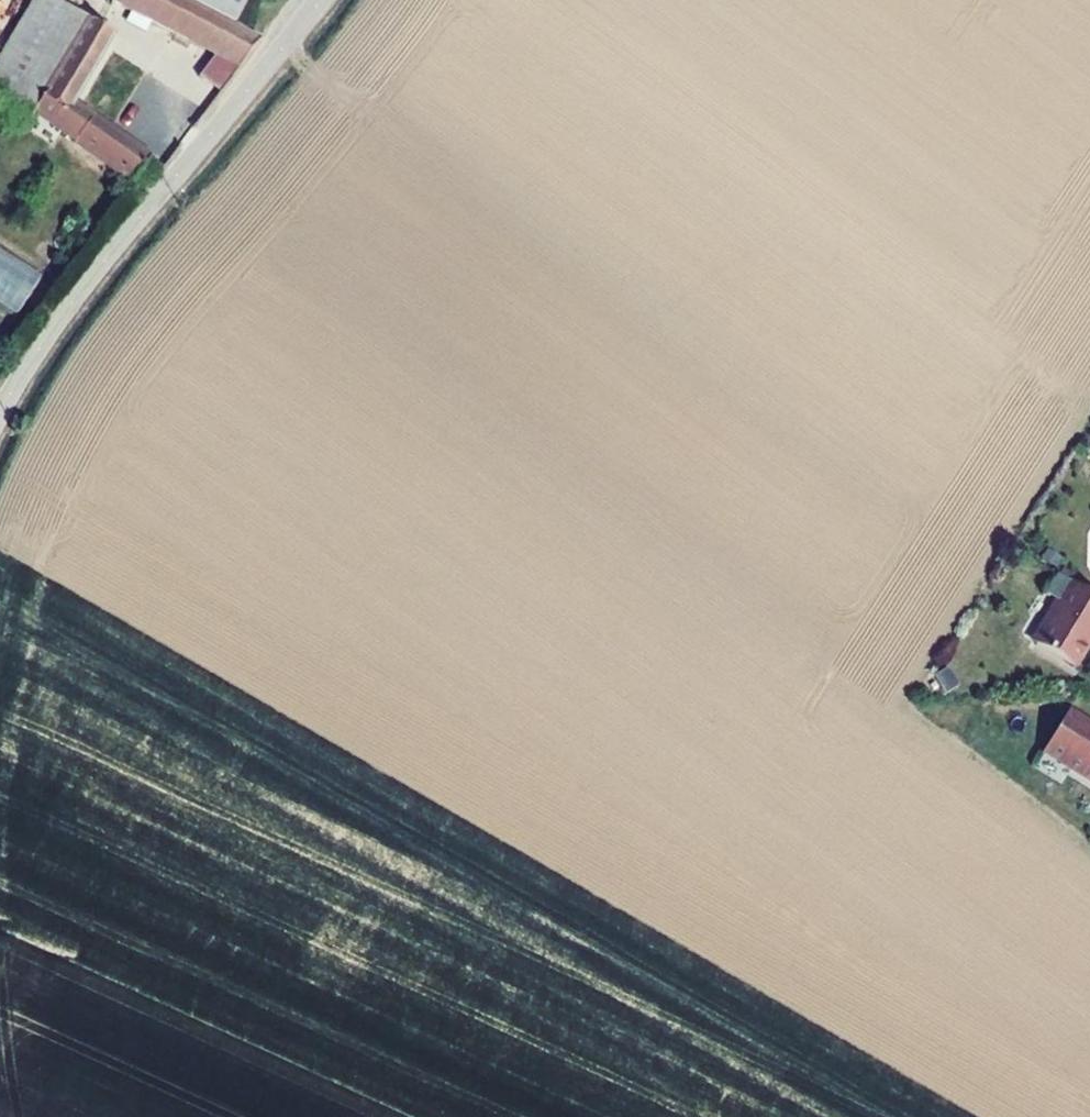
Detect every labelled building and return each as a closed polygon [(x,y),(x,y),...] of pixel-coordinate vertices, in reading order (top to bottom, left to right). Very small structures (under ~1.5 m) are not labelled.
[(0,78),(0,99),(41,121),(44,115),(149,177),(161,157),(80,108),(117,30),(53,0),(41,0),(0,78)] [(244,71),(267,33),(243,18),(254,0),(131,0),(244,71)] [(17,313),(38,276),(8,259),(0,273),(0,304),(17,313)] [(1053,576),(1041,595),(1054,603),(1041,624),(1045,626),(1033,647),(1059,662),(1061,658),(1071,663),(1082,645),(1087,644),(1089,638),(1089,598),(1053,576)] [(1089,665),(1089,638),(1087,644),(1082,645),(1071,663),(1061,658),(1059,662),(1083,677),(1089,665)] [(1068,714),(1043,756),(1089,784),(1089,731),(1088,730),(1087,726),(1068,714)]
